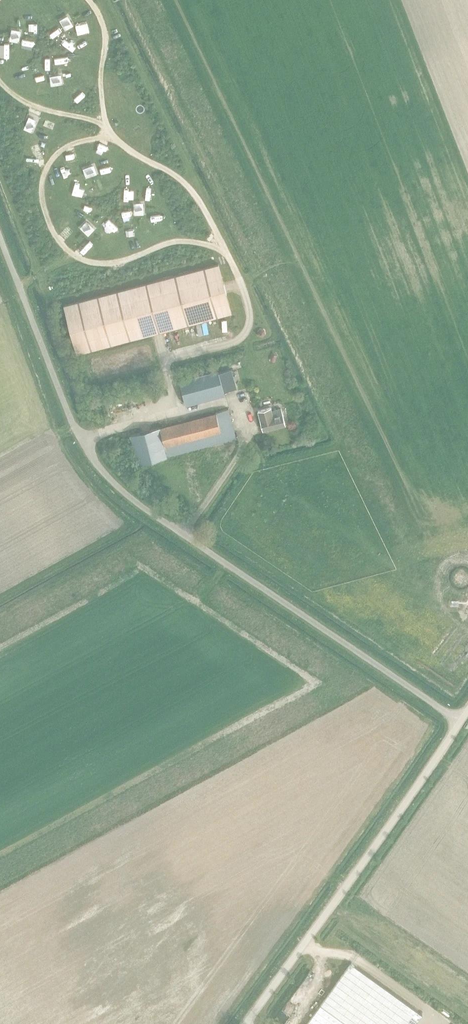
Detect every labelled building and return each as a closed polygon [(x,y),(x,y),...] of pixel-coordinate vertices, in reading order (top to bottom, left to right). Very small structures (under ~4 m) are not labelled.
[(64,305),(77,353),(231,312),(218,263),(64,305)] [(180,384),(186,406),(224,396),(223,393),(235,390),(230,371),(180,384)] [(280,409),(271,411),(270,408),(257,412),(262,431),(284,425),(280,409)] [(130,436),(137,465),(235,439),(228,410),(130,436)] [(422,1014),(351,962),(306,1023),(415,1023),(422,1014)]
